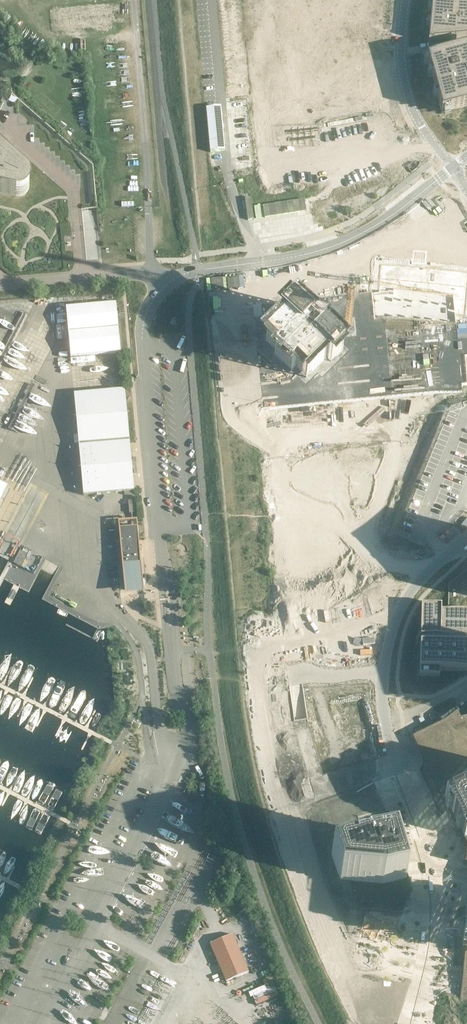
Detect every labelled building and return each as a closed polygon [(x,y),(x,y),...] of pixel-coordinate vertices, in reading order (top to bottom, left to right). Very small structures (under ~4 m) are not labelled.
[(427,58),(441,113),(466,106),(466,48),(454,51),(455,40),(466,39),(466,0),(432,0),(428,43),(437,42),(436,56),(427,58)] [(16,196),(18,196),(20,196),(21,196),(23,195),(24,194),(26,193),(26,192),(27,191),(28,190),(28,188),(29,187),(29,185),(29,184),(28,183),(28,182),(28,181),(27,180),(26,179),(25,177),(0,155),(0,193),(16,196)] [(252,307),(262,411),(462,392),(461,386),(466,386),(466,377),(460,377),(459,360),(466,359),(466,342),(457,343),(455,317),(464,318),(466,283),(466,274),(380,265),(377,295),(252,307)] [(116,304),(65,308),(70,358),(120,353),(116,304)] [(129,441),(124,390),(73,395),(78,446),(129,441)] [(134,491),(129,441),(78,446),(83,496),(134,491)] [(136,521),(118,522),(124,590),(143,589),(136,521)] [(447,613),(466,614),(466,569),(449,583),(448,584),(447,613)] [(419,671),(446,672),(466,672),(466,614),(447,613),(421,612),(419,671)] [(296,690),(290,691),(295,731),(318,806),(324,804),(332,830),(340,856),(336,857),(343,878),(346,879),(384,883),(412,876),(353,684),(304,699),(303,689),(296,690)] [(463,717),(458,711),(455,708),(440,718),(442,722),(441,723),(438,717),(412,730),(408,731),(412,738),(413,738),(421,756),(422,758),(423,760),(422,760),(449,814),(446,816),(450,814),(451,813),(457,825),(456,825),(452,828),(455,826),(466,849),(466,715),(463,717)] [(248,972),(232,935),(210,944),(226,982),(248,972)]
